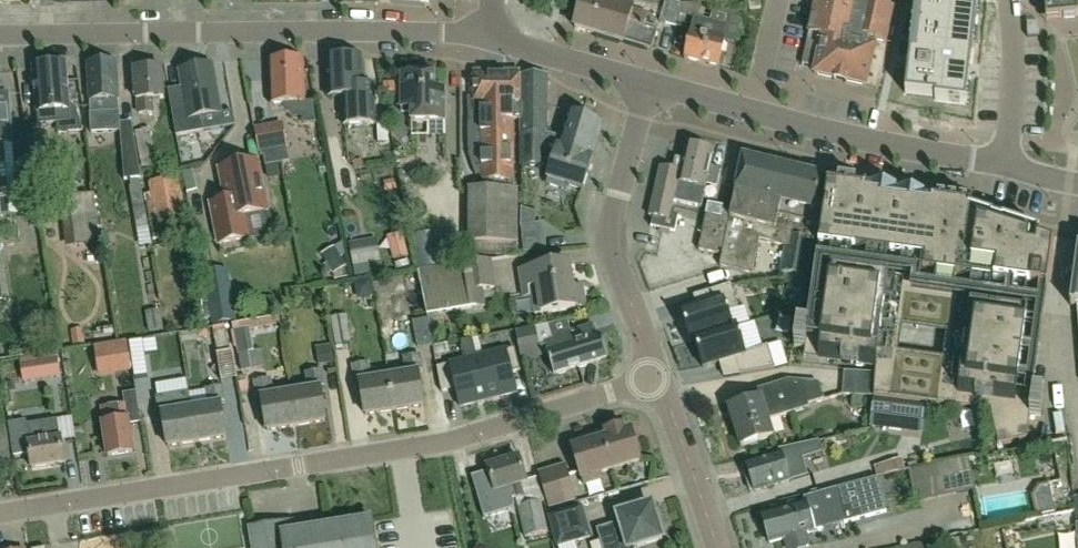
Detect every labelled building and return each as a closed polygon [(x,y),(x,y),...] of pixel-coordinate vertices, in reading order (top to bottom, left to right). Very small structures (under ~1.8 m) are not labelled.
[(335,3),(379,3),(379,4),(431,8),(432,0),(335,0),(335,3)] [(574,28),(623,43),(623,41),(652,50),(657,33),(656,33),(657,28),(644,25),(647,14),(615,5),(616,0),(578,0),(575,11),(579,12),(574,28)] [(677,27),(684,4),(671,0),(664,23),(677,27)] [(810,34),(822,37),(815,68),(814,74),(866,86),(875,47),(873,47),(875,40),(885,43),(893,8),(866,2),(867,0),(817,0),(810,34)] [(912,76),(974,82),(982,0),(928,0),(924,36),(916,35),(912,76)] [(1044,1),(1044,5),(1045,16),(1050,15),(1072,13),(1077,13),(1077,0),(1044,0),(1044,1)] [(718,68),(725,41),(739,45),(742,30),(739,10),(698,3),(694,18),(684,60),(718,68)] [(1028,38),(1039,37),(1039,23),(1033,23),(1027,24),(1028,38)] [(822,37),(810,34),(803,65),(815,68),(822,37)] [(361,59),(326,60),(328,98),(343,98),(344,124),(374,123),(373,85),(362,86),(361,59)] [(270,106),(305,104),(305,103),(316,103),(313,87),(304,87),(303,61),(273,62),(269,62),(270,106)] [(92,67),(87,67),(89,102),(90,102),(91,116),(90,116),(91,135),(104,134),(120,133),(124,182),(140,180),(134,125),(120,126),(119,114),(118,114),(117,100),(118,100),(116,65),(103,66),(102,63),(92,63),(92,67)] [(183,89),(168,92),(176,138),(203,133),(201,119),(220,116),(211,66),(180,72),(183,89)] [(37,70),(34,70),(37,113),(38,113),(39,127),(57,125),(57,133),(83,131),(76,108),(70,108),(67,67),(37,70)] [(161,69),(134,70),(136,102),(138,102),(139,115),(152,115),(151,101),(163,100),(161,69)] [(18,217),(11,115),(3,115),(0,73),(0,218),(18,217)] [(435,93),(435,77),(402,76),(402,84),(384,84),(384,91),(402,91),(402,111),(412,111),(412,125),(445,125),(445,93),(435,93)] [(521,121),(521,103),(520,103),(520,76),(473,76),(474,113),(469,113),(469,122),(481,122),(482,190),(513,190),(513,121),(521,121)] [(521,103),(521,121),(521,167),(547,167),(547,162),(553,163),(547,185),(563,190),(564,185),(582,190),(591,160),(590,160),(601,124),(599,123),(600,119),(572,111),(570,114),(568,114),(560,139),(546,135),(546,76),(521,76),(521,103)] [(389,138),(388,123),(377,124),(377,138),(389,138)] [(282,126),(255,130),(259,153),(286,149),(282,126)] [(159,169),(150,128),(135,131),(143,171),(159,169)] [(197,148),(202,168),(212,165),(207,145),(197,148)] [(649,217),(653,218),(651,228),(675,233),(679,217),(671,215),(674,201),(701,207),(706,184),(717,186),(720,171),(710,168),(713,153),(686,147),(683,163),(677,161),(675,172),(660,169),(649,217)] [(742,157),(735,192),(719,267),(720,267),(752,275),(766,215),(778,218),(771,244),(786,247),(780,272),(774,271),(761,335),(793,341),(814,242),(815,242),(822,212),(819,211),(827,179),(828,179),(828,178),(824,177),(823,179),(746,160),(746,158),(742,157)] [(257,163),(220,171),(226,202),(211,205),(219,246),(247,240),(243,218),(267,213),(257,163)] [(147,204),(153,241),(171,238),(168,219),(186,215),(179,177),(143,183),(147,204)] [(869,188),(864,187),(831,179),(811,269),(814,269),(807,326),(797,325),(794,347),(805,348),(804,358),(875,369),(874,374),(873,397),(873,398),(940,407),(990,409),(998,445),(1026,439),(1030,416),(1040,417),(1044,394),(1037,393),(1056,248),(1037,242),(1039,234),(969,210),(969,207),(958,205),(959,202),(871,185),(870,187),(869,188)] [(147,227),(139,183),(130,185),(134,210),(136,210),(140,228),(147,227)] [(518,257),(518,190),(513,190),(482,190),(469,190),(469,243),(471,243),(471,257),(518,257)] [(719,267),(735,192),(725,190),(723,199),(712,196),(710,205),(708,204),(698,251),(693,250),(688,277),(717,283),(720,267),(719,267)] [(60,198),(66,248),(101,245),(95,194),(60,198)] [(412,239),(418,272),(440,268),(435,236),(412,239)] [(353,269),(380,264),(376,242),(349,247),(353,269)] [(406,260),(403,248),(390,251),(392,263),(406,260)] [(328,264),(334,275),(346,267),(340,257),(328,264)] [(7,261),(13,293),(28,291),(22,258),(7,261)] [(427,319),(432,346),(437,345),(434,331),(438,331),(435,316),(456,313),(458,321),(468,320),(473,314),(472,310),(486,308),(483,292),(495,290),(491,262),(418,272),(427,319)] [(14,328),(4,263),(0,263),(0,330),(14,328)] [(536,315),(585,308),(582,288),(573,289),(570,264),(520,272),(524,300),(533,298),(536,315)] [(229,271),(204,274),(213,327),(237,323),(229,271)] [(698,311),(682,316),(691,344),(695,343),(695,342),(733,330),(733,329),(728,313),(738,310),(731,286),(706,294),(710,307),(698,311)] [(261,317),(277,315),(275,298),(259,300),(261,317)] [(192,324),(209,321),(206,305),(190,307),(192,324)] [(145,313),(149,333),(164,330),(160,310),(145,313)] [(349,345),(345,316),(331,318),(335,347),(349,345)] [(432,346),(427,319),(412,321),(418,348),(432,346)] [(546,354),(553,375),(558,374),(561,374),(565,373),(567,371),(579,367),(581,368),(586,367),(587,365),(607,358),(600,337),(596,339),(592,326),(550,339),(554,352),(546,354)] [(733,330),(695,342),(695,343),(703,369),(719,364),(735,359),(740,376),(775,370),(768,347),(746,354),(737,327),(733,329),(733,330)] [(254,352),(249,328),(234,331),(238,355),(254,352)] [(218,356),(230,354),(225,332),(214,334),(218,356)] [(143,343),(145,355),(158,354),(156,341),(143,343)] [(99,369),(131,364),(128,343),(95,348),(99,369)] [(441,362),(440,358),(449,356),(447,345),(433,348),(436,363),(441,362)] [(318,349),(320,365),(334,363),(331,347),(318,349)] [(517,364),(514,350),(477,357),(486,401),(514,395),(508,365),(517,364)] [(407,375),(388,378),(394,412),(423,407),(417,374),(422,373),(419,356),(404,358),(407,375)] [(477,357),(439,365),(442,379),(451,377),(457,407),(486,401),(477,357)] [(58,359),(46,361),(49,380),(61,378),(58,359)] [(24,383),(36,381),(33,363),(21,365),(24,383)] [(394,412),(388,378),(370,380),(367,364),(353,366),(355,383),(360,383),(365,416),(394,412)] [(273,376),(276,390),(299,384),(296,371),(273,376)] [(873,397),(874,374),(844,372),(843,395),(854,396),(853,407),(864,408),(865,397),(873,397)] [(309,391),(290,394),(296,428),(324,424),(319,390),(324,390),(321,373),(306,375),(309,391)] [(296,428),(290,394),(272,397),(269,381),(254,383),(257,400),(262,399),(267,433),(296,428)] [(810,408),(809,405),(824,400),(819,383),(788,381),(747,394),(750,402),(729,408),(741,447),(773,437),(768,421),(810,408)] [(210,407),(191,409),(196,444),(225,439),(220,406),(224,405),(222,388),(207,390),(210,407)] [(136,393),(124,395),(125,405),(102,409),(104,424),(103,425),(108,457),(133,453),(129,426),(141,424),(136,393)] [(196,444),(191,409),(172,412),(170,396),(155,398),(158,415),(162,415),(167,448),(196,444)] [(908,404),(875,400),(871,428),(904,432),(908,404)] [(13,459),(30,456),(32,470),(65,464),(61,439),(75,437),(72,419),(57,422),(26,427),(25,423),(8,425),(13,459)] [(622,426),(570,442),(583,485),(592,482),(593,467),(598,466),(600,474),(641,462),(631,430),(624,432),(622,426)] [(755,492),(799,479),(789,448),(779,451),(780,455),(747,465),(750,476),(747,477),(751,491),(755,490),(755,492)] [(482,509),(526,496),(522,483),(526,482),(519,458),(488,468),(495,490),(478,495),(482,509)] [(955,494),(974,490),(967,461),(949,465),(955,494)] [(577,501),(565,464),(537,473),(548,510),(577,501)] [(848,484),(805,496),(807,504),(762,516),(770,544),(786,540),(788,547),(806,547),(809,547),(805,534),(815,532),(812,522),(851,511),(852,516),(881,508),(873,478),(873,477),(848,484)] [(1055,513),(1050,483),(1037,485),(1031,495),(1035,517),(1055,513)] [(526,538),(534,536),(537,547),(552,547),(548,532),(549,532),(542,502),(519,508),(526,538)] [(604,547),(636,547),(662,540),(652,506),(618,516),(621,524),(598,531),(604,547)] [(558,547),(559,547),(591,538),(581,508),(549,518),(558,547)] [(373,520),(295,532),(293,522),(250,529),(253,547),(377,547),(373,520)] [(953,539),(934,542),(935,547),(954,547),(953,539)]
